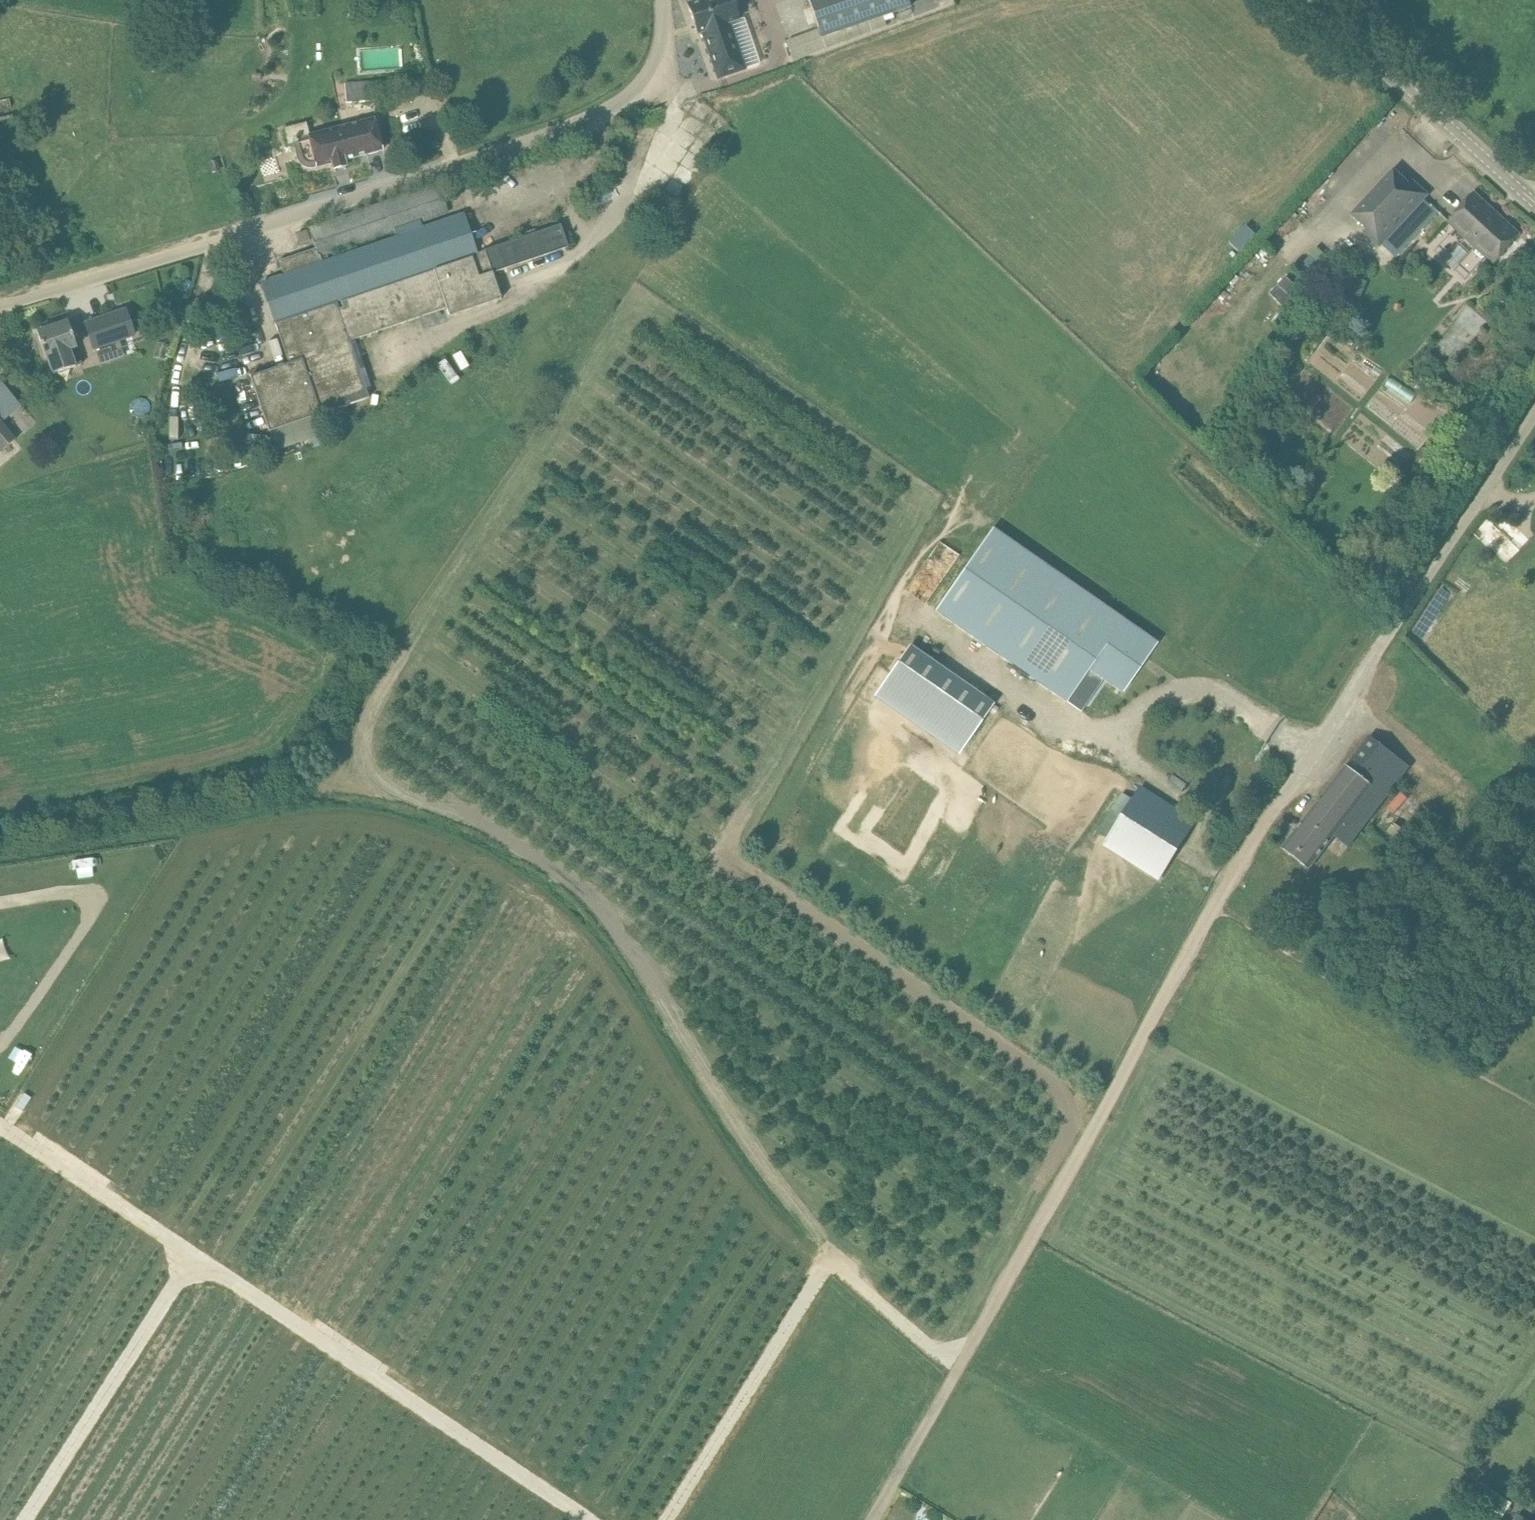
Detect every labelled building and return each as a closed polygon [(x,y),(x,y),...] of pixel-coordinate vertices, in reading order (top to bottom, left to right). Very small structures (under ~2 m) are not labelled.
[(687,5),(698,35),(702,33),(718,80),(745,70),(729,24),(739,20),(732,0),(702,0),(687,5)] [(821,38),(910,7),(908,0),(808,0),(821,38)] [(345,83),(346,104),(384,101),(382,80),(345,83)] [(17,113),(12,96),(0,100),(0,119),(17,113)] [(382,151),(377,132),(374,120),(309,137),(293,141),(298,160),(300,164),(303,167),(307,169),(312,169),(317,167),(317,168),(332,164),(333,171),(346,167),(345,161),(382,151)] [(1380,246),(1413,210),(1427,195),(1412,182),(1409,185),(1394,172),(1354,215),(1369,229),(1366,232),(1380,246)] [(569,248),(567,244),(561,225),(477,254),(464,215),(421,230),(419,223),(448,212),(438,184),(309,229),(315,249),(279,261),(284,276),(262,284),(268,303),(276,325),(289,321),(301,360),(250,378),(269,433),(369,399),(350,342),(448,309),(451,318),(502,301),(492,274),(569,248)] [(1495,264),(1507,250),(1520,235),(1474,192),(1461,207),(1450,221),(1495,264)] [(307,231),(297,234),(301,244),(310,241),(307,231)] [(125,310),(85,324),(94,349),(100,365),(123,357),(118,341),(133,336),(134,335),(125,310)] [(68,322),(37,333),(46,359),(47,358),(53,375),(81,366),(75,349),(77,348),(68,322)] [(16,440),(1,422),(21,406),(0,381),(0,453),(16,440)] [(1157,641),(993,528),(936,612),(1066,702),(1090,670),(1122,692),(1157,641)] [(910,646),(874,697),(959,756),(994,705),(910,646)] [(1306,819),(1283,849),(1309,869),(1335,836),(1348,847),(1412,768),(1371,737),(1347,767),(1346,767),(1306,819)] [(1141,824),(1127,815),(1114,835),(1125,843),(1120,852),(1148,870),(1151,865),(1160,871),(1177,844),(1168,838),(1174,830),(1148,813),(1141,824)] [(1394,824),(1388,832),(1397,838),(1403,830),(1394,824)]
